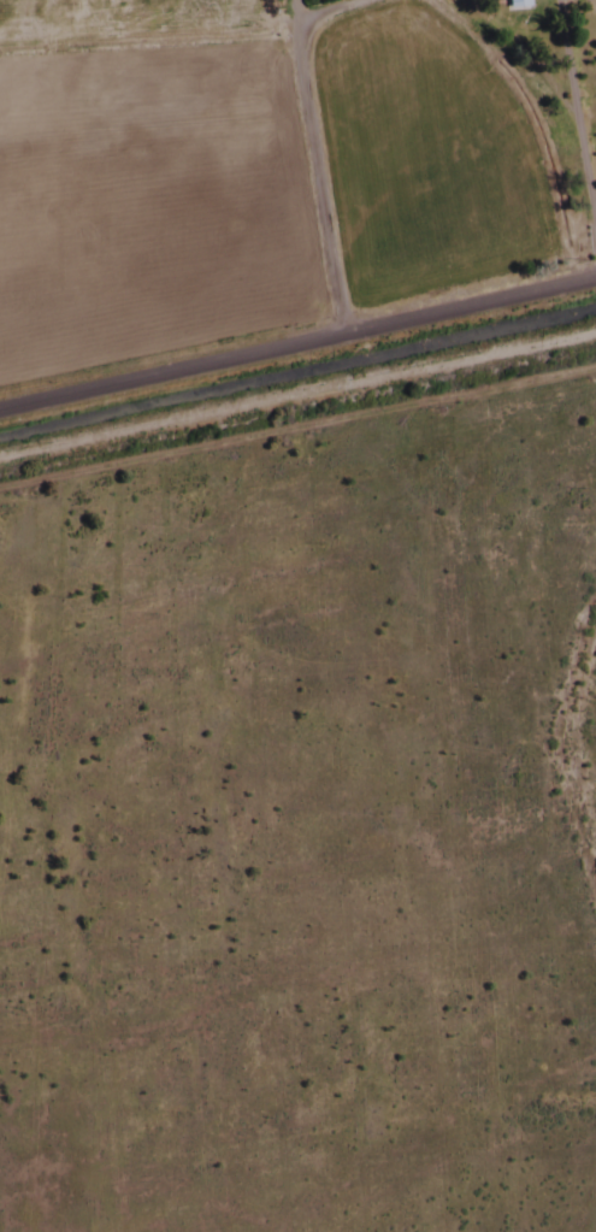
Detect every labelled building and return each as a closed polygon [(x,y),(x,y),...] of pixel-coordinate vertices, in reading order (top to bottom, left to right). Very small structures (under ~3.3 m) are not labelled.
[(499,10),(525,9),(525,0),(498,0),(499,10)]
